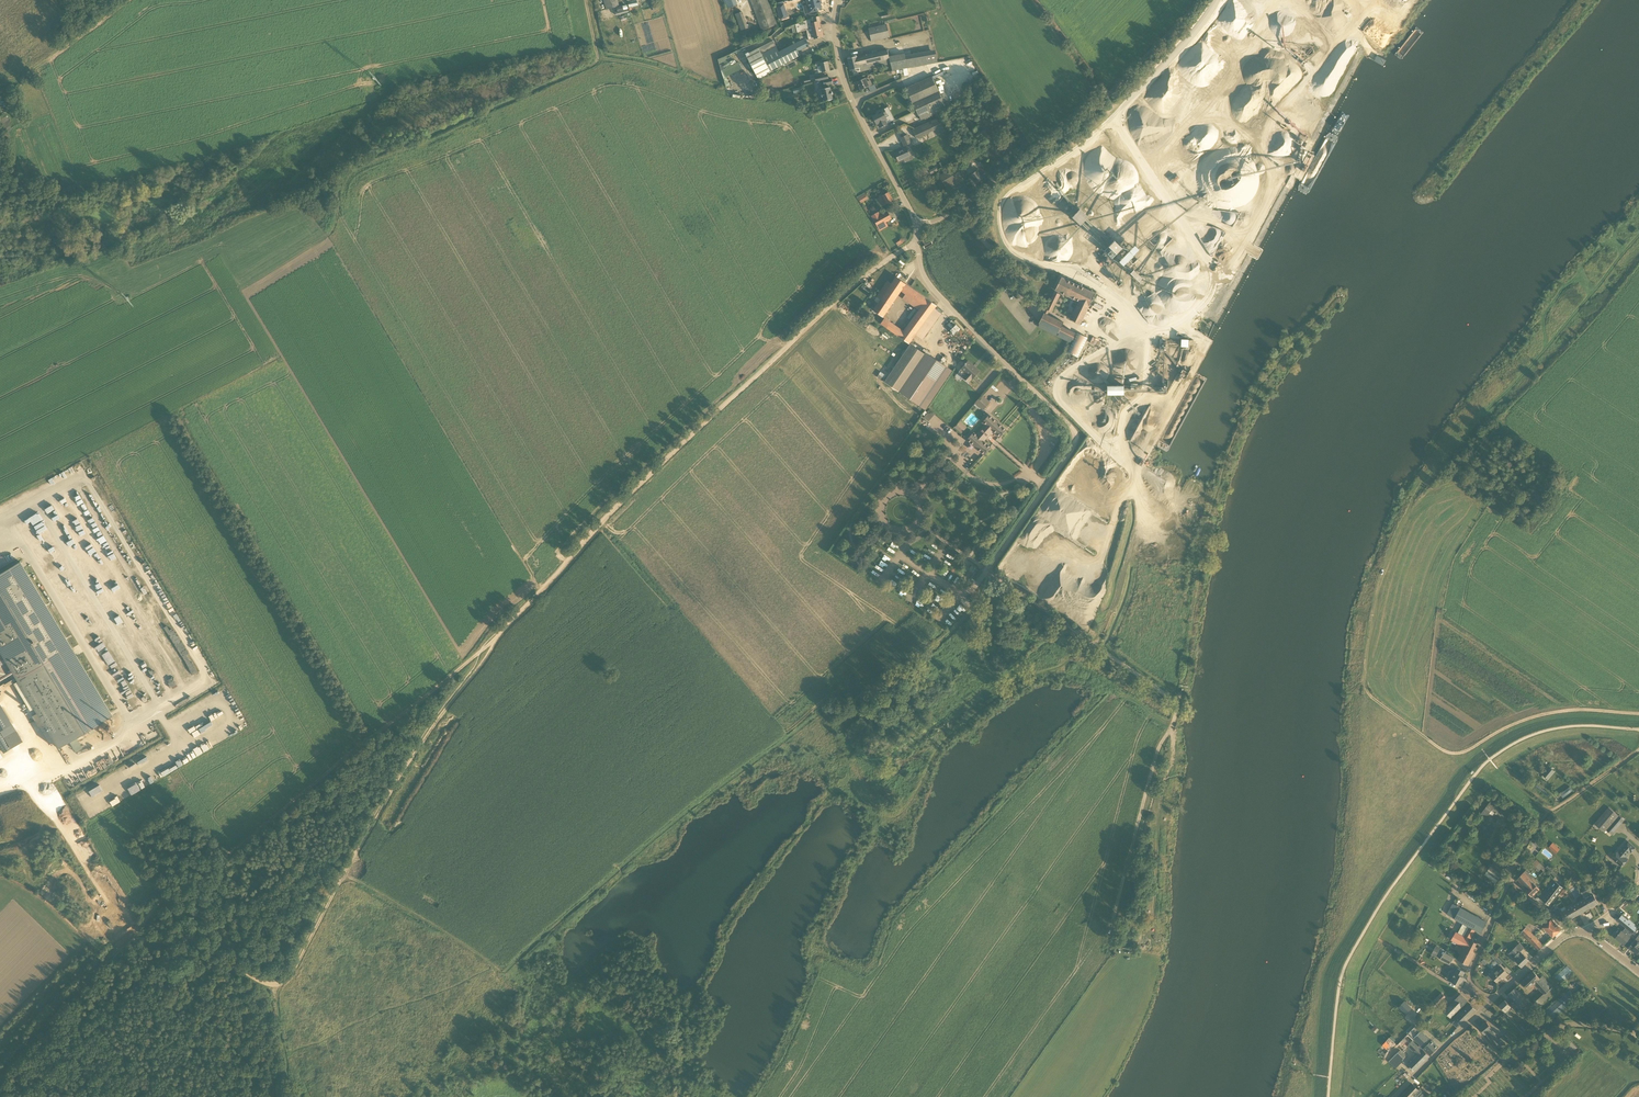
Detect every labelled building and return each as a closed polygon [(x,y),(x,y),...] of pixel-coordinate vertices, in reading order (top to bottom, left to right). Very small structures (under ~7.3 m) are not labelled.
[(619,6),(617,0),(604,0),(607,10),(619,6)] [(726,9),(737,5),(735,0),(723,0),(726,9)] [(777,25),(768,0),(751,0),(762,30),(777,25)] [(814,12),(818,11),(818,10),(822,9),(820,0),(807,0),(808,5),(810,4),(812,11),(814,11),(814,12)] [(777,6),(776,6),(780,20),(788,17),(783,3),(777,6)] [(741,30),(748,28),(742,11),(735,14),(741,30)] [(793,33),(797,32),(813,29),(815,39),(824,37),(823,32),(822,32),(819,22),(820,21),(819,16),(812,18),(813,18),(795,24),(791,26),(793,33)] [(890,37),(887,24),(868,29),(871,41),(890,37)] [(779,52),(774,41),(747,55),(758,77),(800,55),(798,51),(810,45),(806,38),(779,52)] [(890,57),(888,50),(887,50),(857,57),(848,59),(850,70),(860,68),(860,71),(891,64),(892,70),(907,67),(905,55),(904,54),(890,57)] [(821,65),(822,72),(830,70),(828,61),(821,63),(820,61),(815,62),(816,66),(821,65)] [(720,65),(724,78),(729,75),(725,63),(720,65)] [(932,77),(919,82),(906,88),(918,116),(919,116),(921,120),(934,114),(946,108),(932,77)] [(867,82),(865,78),(857,82),(861,90),(872,85),(870,80),(867,82)] [(823,81),(824,85),(825,85),(826,88),(829,87),(829,84),(833,83),(832,79),(823,81)] [(975,96),(980,93),(986,89),(984,84),(974,90),(972,92),(975,96)] [(830,87),(825,88),(820,89),(823,101),(828,100),(828,101),(832,100),(832,99),(833,99),(832,95),(833,94),(832,91),(831,91),(830,87)] [(887,114),(886,113),(884,109),(876,113),(877,114),(873,116),(877,124),(878,124),(880,127),(888,123),(886,120),(887,119),(885,115),(887,114)] [(912,130),(916,138),(933,130),(929,122),(912,130)] [(904,146),(911,142),(908,135),(901,138),(904,146)] [(1021,148),(1024,146),(1026,145),(1023,138),(1017,141),(1021,148)] [(911,156),(907,147),(895,153),(899,161),(911,156)] [(977,170),(970,175),(976,183),(983,179),(982,178),(987,175),(985,173),(981,176),(977,170)] [(889,192),(882,195),(877,198),(882,206),(887,203),(893,200),(889,192)] [(860,202),(868,199),(866,193),(858,197),(860,202)] [(1072,217),(1080,225),(1088,217),(1080,209),(1072,217)] [(886,222),(882,214),(881,215),(879,212),(871,216),(878,227),(886,222)] [(1106,249),(1114,256),(1122,248),(1114,240),(1106,249)] [(1135,245),(1119,262),(1123,266),(1139,249),(1135,245)] [(1130,273),(1139,281),(1142,278),(1134,270),(1130,273)] [(877,297),(881,299),(873,310),(883,317),(906,283),(896,276),(891,283),(888,281),(877,297)] [(1095,293),(1061,277),(1055,290),(1079,301),(1071,319),(1080,324),(1095,293)] [(881,324),(910,344),(912,340),(937,305),(911,287),(906,294),(922,306),(903,331),(885,318),(881,324)] [(1055,291),(1046,309),(1052,312),(1060,294),(1055,291)] [(1044,313),(1039,323),(1041,324),(1073,339),(1076,333),(1062,326),(1064,322),(1063,322),(1044,313)] [(953,320),(946,326),(955,335),(961,329),(953,320)] [(1077,359),(1087,338),(1076,333),(1066,354),(1077,359)] [(884,382),(899,392),(925,354),(910,344),(884,382)] [(899,392),(926,410),(952,372),(925,354),(899,392)] [(972,379),(980,371),(976,367),(975,368),(968,361),(961,369),(967,374),(964,378),(969,382),(972,379)] [(1124,385),(1107,385),(1107,394),(1124,394),(1124,385)] [(982,395),(975,403),(982,410),(990,402),(982,395)] [(935,416),(930,412),(924,418),(929,423),(932,419),(935,416)] [(989,416),(982,423),(985,425),(976,435),(974,433),(968,439),(968,440),(974,445),(984,454),(991,447),(982,439),(990,430),(992,431),(993,431),(1000,437),(1006,429),(990,415),(989,416)] [(962,434),(965,430),(958,424),(955,428),(962,434)] [(63,505),(68,516),(73,513),(69,503),(63,505)] [(38,528),(32,516),(26,518),(33,532),(36,531),(36,530),(38,528)] [(143,566),(148,564),(145,557),(140,560),(143,566)] [(0,574),(0,652),(18,681),(14,684),(29,709),(33,706),(37,713),(32,716),(49,744),(54,741),(58,748),(70,741),(71,744),(77,741),(77,742),(86,736),(84,733),(112,716),(20,562),(0,574)] [(81,599),(88,594),(81,584),(74,588),(75,591),(79,588),(83,593),(79,596),(81,599)] [(88,631),(94,640),(100,636),(94,627),(88,631)] [(95,653),(99,651),(101,655),(108,650),(101,637),(90,643),(95,653)] [(0,703),(0,746),(3,752),(11,748),(4,737),(16,730),(0,703)] [(185,727),(189,734),(183,737),(187,744),(212,730),(204,716),(185,727)] [(104,725),(102,732),(113,734),(114,727),(104,725)] [(184,764),(195,757),(191,750),(180,757),(184,764)] [(1550,767),(1543,775),(1548,780),(1555,771),(1550,767)] [(1520,769),(1518,772),(1527,779),(1529,776),(1520,769)] [(117,771),(107,775),(110,781),(120,777),(117,771)] [(92,791),(90,787),(75,795),(78,799),(92,791)] [(119,796),(121,800),(129,797),(127,792),(119,796)] [(108,799),(112,806),(121,801),(117,794),(108,799)] [(1481,814),(1480,816),(1484,819),(1485,817),(1486,817),(1488,815),(1492,818),(1493,817),(1494,817),(1498,820),(1504,812),(1508,815),(1509,813),(1505,809),(1504,811),(1491,801),(1481,814)] [(1608,807),(1594,823),(1604,832),(1606,830),(1612,835),(1624,820),(1608,807)] [(92,809),(86,813),(90,820),(96,816),(92,809)] [(1612,858),(1622,867),(1628,859),(1625,857),(1630,851),(1631,853),(1635,848),(1629,842),(1625,847),(1620,853),(1618,851),(1612,858)] [(1553,843),(1549,847),(1556,854),(1560,849),(1553,843)] [(1493,864),(1489,869),(1500,877),(1504,872),(1493,864)] [(1538,882),(1526,870),(1517,879),(1527,889),(1526,890),(1532,897),(1540,889),(1535,884),(1538,882)] [(1543,901),(1549,905),(1563,887),(1555,881),(1551,886),(1553,887),(1543,901)] [(1589,888),(1581,892),(1585,899),(1585,898),(1591,908),(1598,903),(1593,894),(1589,888)] [(1578,903),(1560,912),(1566,922),(1585,911),(1591,908),(1585,898),(1585,899),(1579,902),(1578,903)] [(1481,933),(1487,922),(1461,908),(1455,919),(1463,923),(1475,930),(1481,933)] [(1617,920),(1626,927),(1622,932),(1621,931),(1619,934),(1618,933),(1618,934),(1616,938),(1624,944),(1630,937),(1633,933),(1637,928),(1634,925),(1636,924),(1629,919),(1628,920),(1622,915),(1617,920)] [(1552,920),(1551,920),(1543,927),(1553,936),(1561,929),(1552,920)] [(1475,946),(1477,943),(1470,940),(1475,930),(1463,923),(1458,933),(1456,932),(1451,940),(1465,948),(1475,953),(1478,948),(1475,946)] [(1521,932),(1539,950),(1544,946),(1526,927),(1521,932)] [(1638,951),(1638,937),(1638,936),(1628,948),(1632,952),(1633,951),(1637,954),(1638,953),(1638,951)] [(1518,959),(1516,961),(1522,967),(1529,960),(1523,954),(1522,955),(1520,952),(1524,948),(1519,943),(1515,948),(1509,953),(1514,959),(1516,957),(1518,959)] [(1436,946),(1432,953),(1437,956),(1441,949),(1436,946)] [(1468,965),(1475,953),(1465,948),(1459,960),(1468,965)] [(1454,957),(1444,952),(1440,960),(1450,965),(1454,957)] [(1499,965),(1502,962),(1497,956),(1493,959),(1499,965)] [(1497,982),(1503,976),(1504,978),(1508,974),(1501,966),(1491,976),(1497,982)] [(1573,974),(1566,967),(1552,979),(1556,983),(1559,981),(1561,984),(1573,974)] [(1461,986),(1465,978),(1460,975),(1462,971),(1457,968),(1451,981),(1461,986)] [(1533,971),(1521,982),(1528,989),(1535,984),(1541,991),(1533,999),(1533,1000),(1539,1006),(1555,991),(1551,986),(1552,986),(1543,976),(1540,979),(1533,971)] [(1515,988),(1508,994),(1515,1002),(1525,1012),(1532,1005),(1515,988)] [(1545,1013),(1551,1020),(1576,997),(1570,990),(1545,1013)] [(1437,1005),(1445,997),(1442,993),(1433,1001),(1437,1005)] [(1461,994),(1454,1000),(1455,1001),(1444,1012),(1451,1018),(1461,1007),(1462,1007),(1468,1001),(1467,1000),(1461,994)] [(1508,1009),(1511,1006),(1505,1000),(1499,1005),(1509,1016),(1512,1013),(1508,1009)] [(1412,1009),(1405,1001),(1399,1007),(1406,1014),(1412,1009)] [(1455,1019),(1451,1023),(1453,1025),(1456,1027),(1457,1028),(1460,1024),(1461,1025),(1463,1022),(1476,1009),(1471,1004),(1455,1019)] [(1480,1027),(1479,1028),(1485,1034),(1486,1034),(1495,1047),(1499,1044),(1500,1046),(1506,1043),(1502,1037),(1498,1040),(1491,1029),(1492,1028),(1487,1022),(1480,1027)] [(1413,1028),(1416,1030),(1410,1036),(1431,1055),(1438,1047),(1431,1040),(1431,1041),(1415,1026),(1413,1028)] [(1514,1038),(1508,1032),(1505,1034),(1509,1038),(1508,1039),(1510,1042),(1514,1038)] [(1391,1037),(1377,1051),(1396,1068),(1408,1056),(1401,1049),(1407,1043),(1404,1039),(1398,1045),(1391,1037)] [(1409,1064),(1415,1071),(1430,1056),(1419,1045),(1418,1047),(1413,1042),(1408,1047),(1417,1056),(1409,1064)] [(1571,1042),(1568,1046),(1569,1048),(1573,1052),(1577,1048),(1571,1042)] [(1408,1090),(1414,1096),(1415,1096),(1422,1096),(1426,1094),(1420,1088),(1419,1089),(1413,1084),(1408,1090)]
